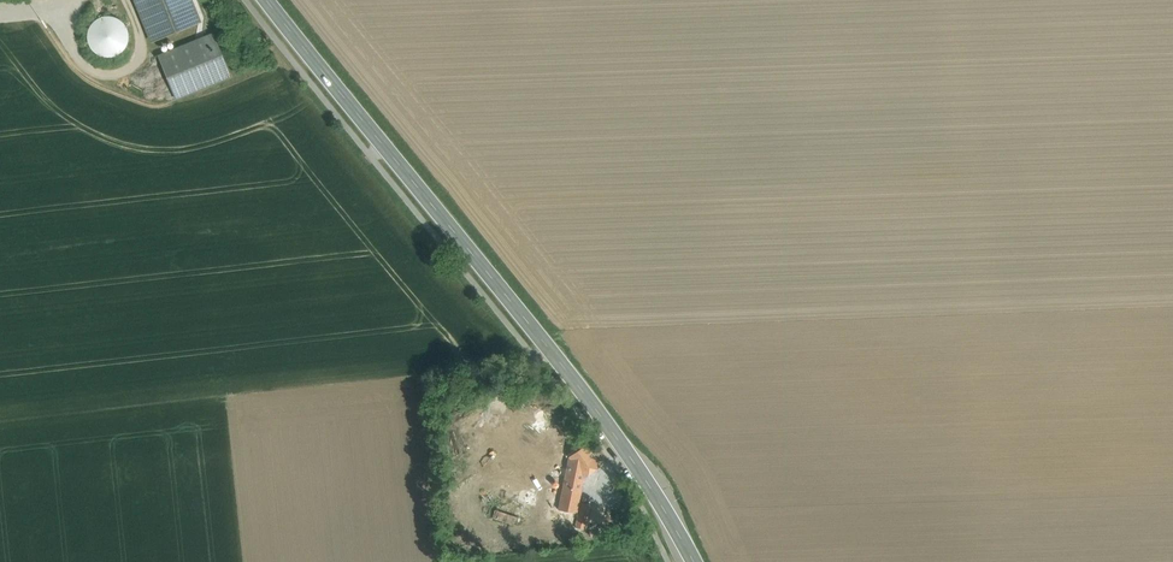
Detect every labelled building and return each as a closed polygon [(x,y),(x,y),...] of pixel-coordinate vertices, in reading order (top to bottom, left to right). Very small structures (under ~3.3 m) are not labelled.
[(153,41),(199,22),(190,0),(136,0),(153,41)] [(127,44),(128,36),(127,29),(122,22),(116,18),(108,16),(100,18),(93,22),(89,29),(87,37),(89,45),(94,51),(100,56),(108,57),(116,55),(123,51),(127,44)] [(213,34),(159,56),(176,99),(231,77),(213,34)] [(586,446),(569,458),(576,467),(583,477),(600,465),(586,446)] [(575,468),(568,466),(561,500),(578,503),(583,477),(576,467),(575,468)] [(590,505),(580,503),(576,527),(585,529),(590,505)]
